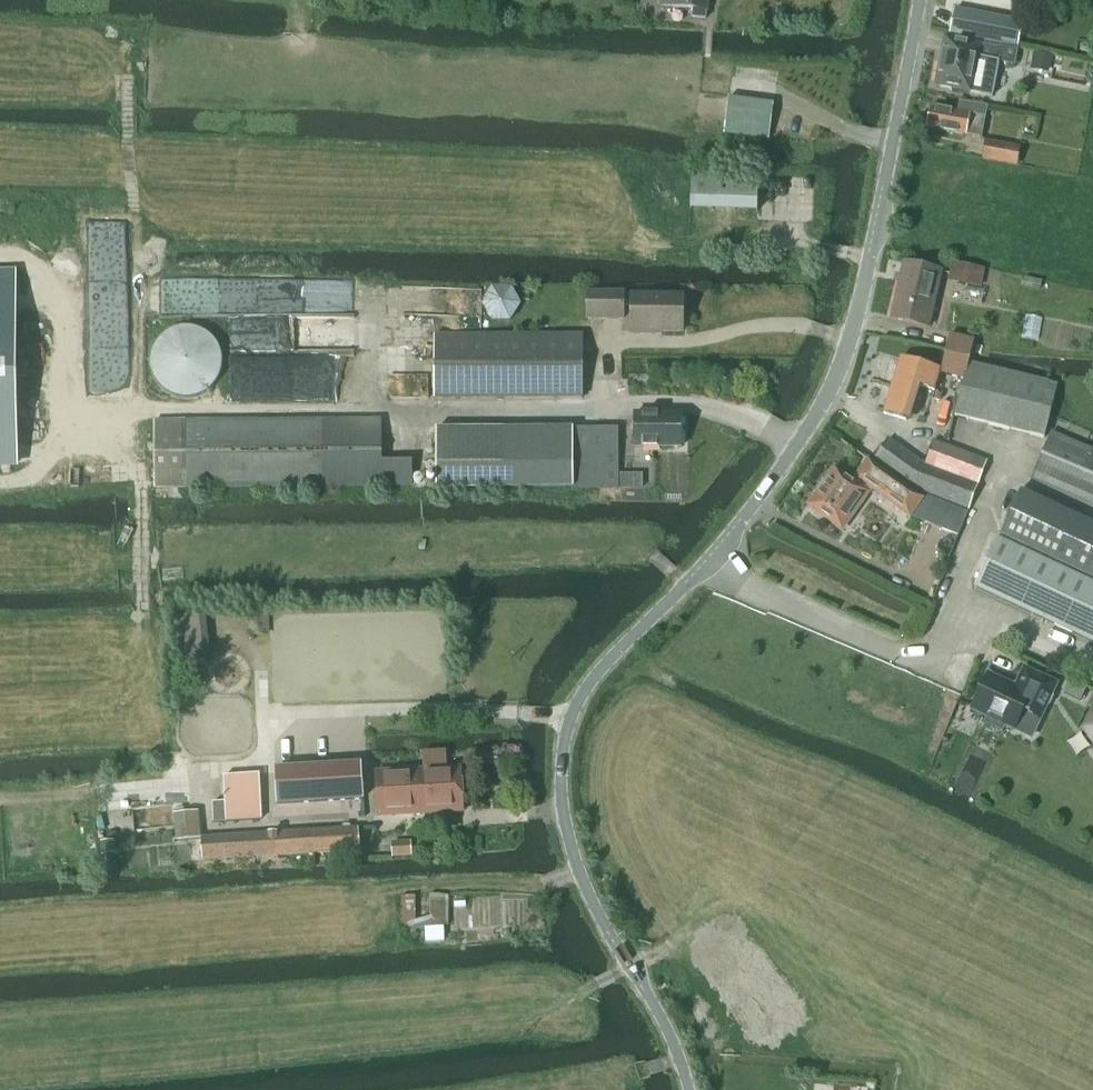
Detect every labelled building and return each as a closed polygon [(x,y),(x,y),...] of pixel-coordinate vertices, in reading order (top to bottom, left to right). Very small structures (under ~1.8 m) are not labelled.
[(660,7),(693,10),(692,19),(705,20),(707,0),(660,0),(660,7)] [(985,16),(980,41),(1000,45),(1016,48),(1021,23),(985,16)] [(941,56),(935,87),(992,98),(999,63),(1015,66),(1018,48),(1016,48),(1000,45),(1000,50),(969,44),(945,39),(942,52),(941,56)] [(1032,55),(1030,71),(1046,74),(1049,58),(1032,55)] [(982,139),(988,107),(960,102),(958,113),(931,108),(927,129),(982,139)] [(1016,166),(1020,149),(986,142),(983,160),(1016,166)] [(928,329),(941,272),(904,264),(891,320),(928,329)] [(971,268),(967,286),(980,289),(984,270),(971,268)] [(16,465),(16,361),(15,270),(0,271),(0,465),(16,465)] [(491,324),(509,324),(520,306),(510,288),(491,287),(481,305),(491,324)] [(682,333),(682,297),(623,297),(623,294),(587,293),(587,320),(623,320),(623,308),(631,308),(631,332),(682,333)] [(151,354),(150,364),(151,375),(156,385),(163,393),(173,398),(184,400),(194,399),(204,395),(213,388),(219,379),(222,368),(221,358),(218,347),(211,339),(203,332),(193,329),(182,328),(172,331),(163,336),(156,344),(151,354)] [(970,360),(973,341),(949,336),(945,355),(970,360)] [(433,401),(582,400),(582,337),(433,338),(433,401)] [(945,355),(941,375),(965,380),(955,417),(1030,436),(1044,440),(1047,427),(1057,387),(993,370),(983,368),(969,364),(970,360),(945,355)] [(934,392),(941,372),(901,360),(884,415),(906,422),(915,393),(918,395),(920,388),(934,392)] [(681,449),(681,416),(635,415),(635,449),(681,449)] [(381,463),(381,421),(189,422),(153,423),(154,490),(189,489),(411,487),(411,463),(381,463)] [(435,491),(506,490),(619,490),(618,430),(506,430),(435,430),(435,491)] [(1033,478),(1092,504),(1092,452),(1050,434),(1033,478)] [(920,463),(889,441),(885,447),(883,446),(872,462),(914,491),(926,495),(968,512),(987,463),(933,442),(925,466),(920,463)] [(834,468),(806,507),(844,533),(872,493),(910,519),(912,517),(923,521),(959,537),(968,512),(926,495),(925,498),(914,491),(872,462),(869,460),(853,482),(834,468)] [(1020,491),(999,538),(974,591),(1092,647),(1092,525),(1020,491)] [(248,637),(268,636),(267,608),(247,609),(248,637)] [(1039,720),(1055,686),(1024,671),(1017,687),(1013,689),(987,677),(972,709),(988,717),(985,724),(1001,732),(1005,725),(1015,729),(1014,732),(1031,740),(1041,721),(1039,720)] [(1063,694),(1080,702),(1086,688),(1069,680),(1063,694)] [(426,773),(419,774),(422,815),(465,813),(462,771),(446,772),(445,756),(438,757),(438,754),(424,755),(426,773)] [(478,768),(494,768),(494,754),(478,754),(478,768)] [(277,773),(278,805),(310,804),(364,801),(362,766),(308,769),(308,772),(277,773)] [(378,818),(422,815),(419,774),(375,776),(378,818)] [(228,821),(263,819),(260,775),(226,777),(228,821)] [(173,815),(176,842),(201,840),(198,812),(173,815)] [(231,859),(240,859),(359,851),(358,834),(357,830),(239,837),(202,839),(203,865),(231,863),(231,859)] [(444,943),(443,929),(425,929),(425,944),(444,943)]
